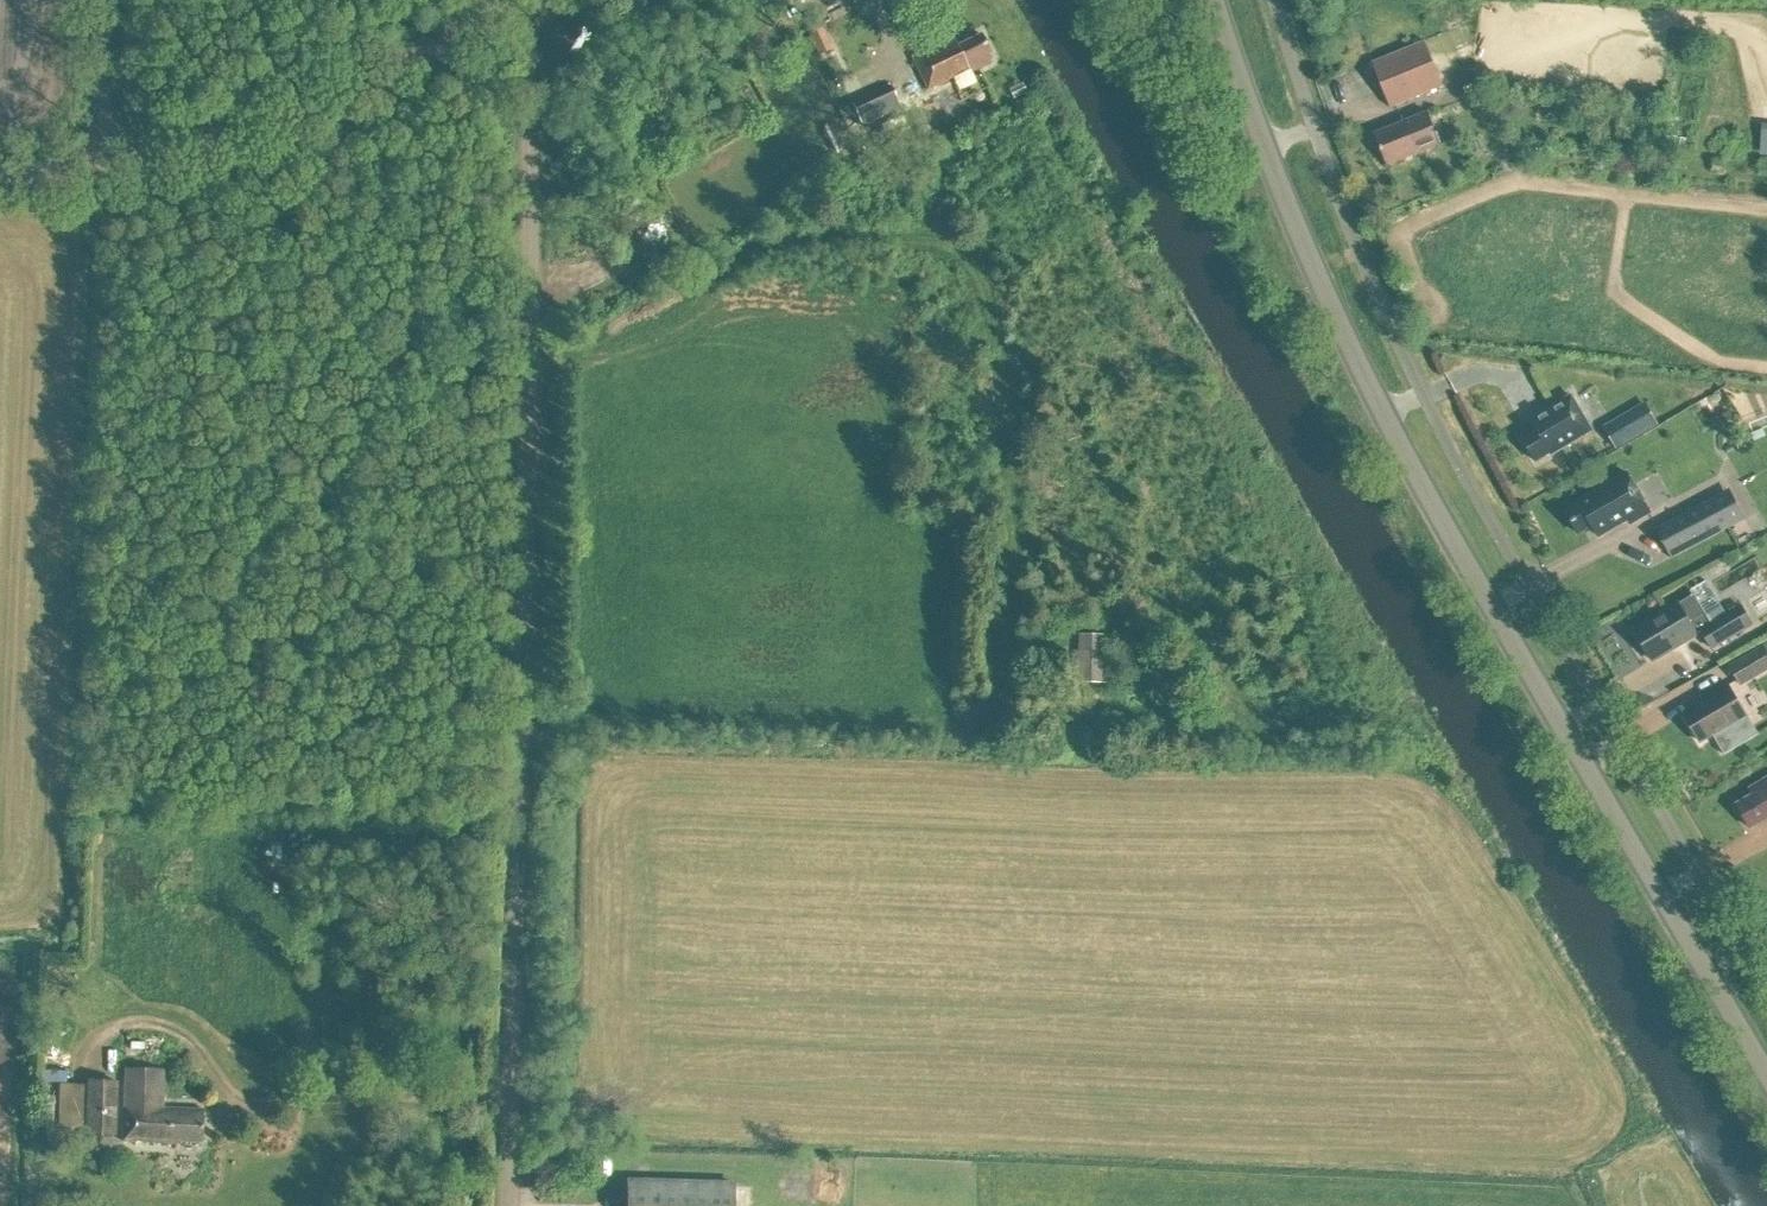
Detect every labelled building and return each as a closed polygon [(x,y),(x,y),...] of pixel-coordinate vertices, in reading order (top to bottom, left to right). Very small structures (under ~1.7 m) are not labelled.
[(818,56),(833,49),(823,28),(808,35),(818,56)] [(968,72),(985,64),(981,55),(986,52),(978,36),(955,47),(951,38),(911,58),(927,90),(967,70),(968,72)] [(1443,86),(1426,43),(1373,64),(1391,107),(1443,86)] [(584,84),(584,70),(560,70),(560,85),(584,84)] [(851,104),(861,127),(901,109),(890,85),(851,104)] [(1441,145),(1428,113),(1375,134),(1387,166),(1441,145)] [(842,148),(856,141),(846,120),(832,126),(842,148)] [(1714,157),(1712,171),(1723,172),(1725,159),(1714,157)] [(1536,462),(1551,454),(1552,455),(1593,431),(1572,396),(1531,420),(1536,429),(1522,438),(1536,462)] [(1603,427),(1617,451),(1659,426),(1645,402),(1603,427)] [(1628,471),(1620,476),(1604,486),(1605,488),(1571,508),(1575,514),(1569,518),(1580,537),(1586,534),(1590,540),(1624,521),(1627,526),(1652,513),(1628,471)] [(1729,489),(1656,529),(1671,558),(1745,519),(1729,489)] [(1742,607),(1711,625),(1706,615),(1720,606),(1706,582),(1691,590),(1694,595),(1635,631),(1653,661),(1702,632),(1711,649),(1752,625),(1742,607)] [(1078,684),(1106,685),(1107,635),(1080,635),(1078,684)] [(1763,648),(1730,667),(1741,686),(1766,671),(1766,654),(1763,648)] [(1727,685),(1711,695),(1713,698),(1685,715),(1701,742),(1729,726),(1731,729),(1747,719),(1727,685)] [(1749,789),(1752,795),(1737,804),(1751,829),(1766,820),(1766,779),(1749,789)] [(57,1036),(36,1036),(36,1050),(56,1050),(57,1036)] [(123,1142),(179,1143),(179,1141),(201,1142),(202,1109),(162,1108),(162,1070),(125,1069),(123,1142)] [(88,1082),(87,1087),(59,1086),(57,1128),(86,1130),(86,1135),(114,1136),(116,1083),(88,1082)] [(733,1184),(628,1180),(627,1205),(732,1205),(733,1184)]
